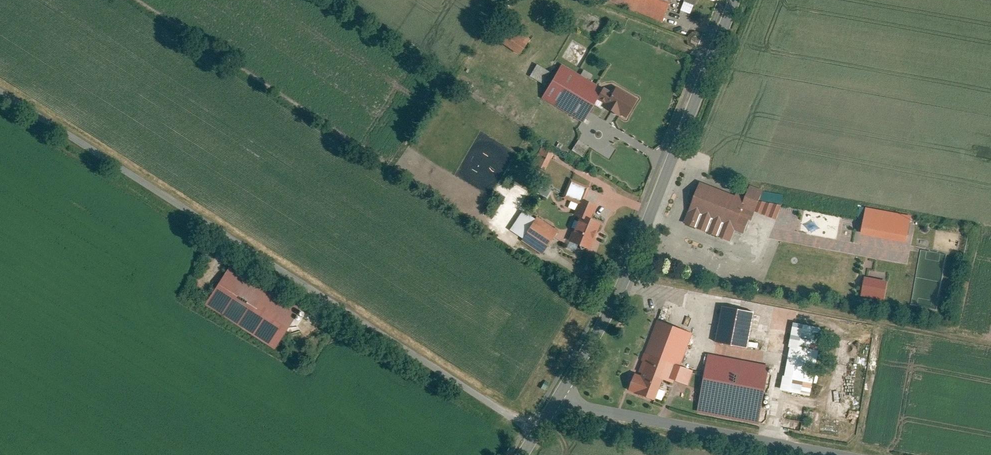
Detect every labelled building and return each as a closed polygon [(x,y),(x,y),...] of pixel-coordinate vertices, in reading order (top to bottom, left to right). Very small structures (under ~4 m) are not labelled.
[(672,0),(607,0),(606,3),(664,23),(672,0)] [(677,4),(696,10),(699,0),(678,0),(677,4)] [(498,45),(517,55),(526,38),(507,28),(498,45)] [(602,92),(560,68),(540,104),(583,127),(602,92)] [(640,101),(614,88),(603,110),(604,111),(602,115),(616,122),(617,119),(628,124),(640,101)] [(571,150),(581,155),(586,145),(576,140),(571,150)] [(553,156),(540,150),(527,176),(540,182),(553,156)] [(743,198),(697,181),(680,227),(729,245),(733,234),(741,237),(747,222),(750,223),(752,217),(777,226),(783,209),(766,203),(769,194),(748,186),(743,198)] [(588,251),(598,226),(590,222),(596,207),(580,201),(572,220),(578,223),(569,243),(588,251)] [(912,220),(865,212),(860,242),(907,250),(910,233),(912,220)] [(557,233),(535,219),(519,244),(541,258),(557,233)] [(301,308),(231,264),(204,306),(275,350),(301,308)] [(887,281),(864,276),(860,296),(883,301),(887,281)] [(753,316),(721,310),(715,348),(747,353),(753,316)] [(300,328),(320,316),(318,311),(297,323),(300,328)] [(697,338),(655,323),(629,393),(655,402),(662,381),(688,390),(695,372),(685,368),(697,338)] [(823,333),(792,327),(779,395),(810,401),(823,333)] [(762,359),(764,351),(751,348),(749,356),(762,359)] [(770,367),(707,356),(696,416),(759,427),(770,367)]
